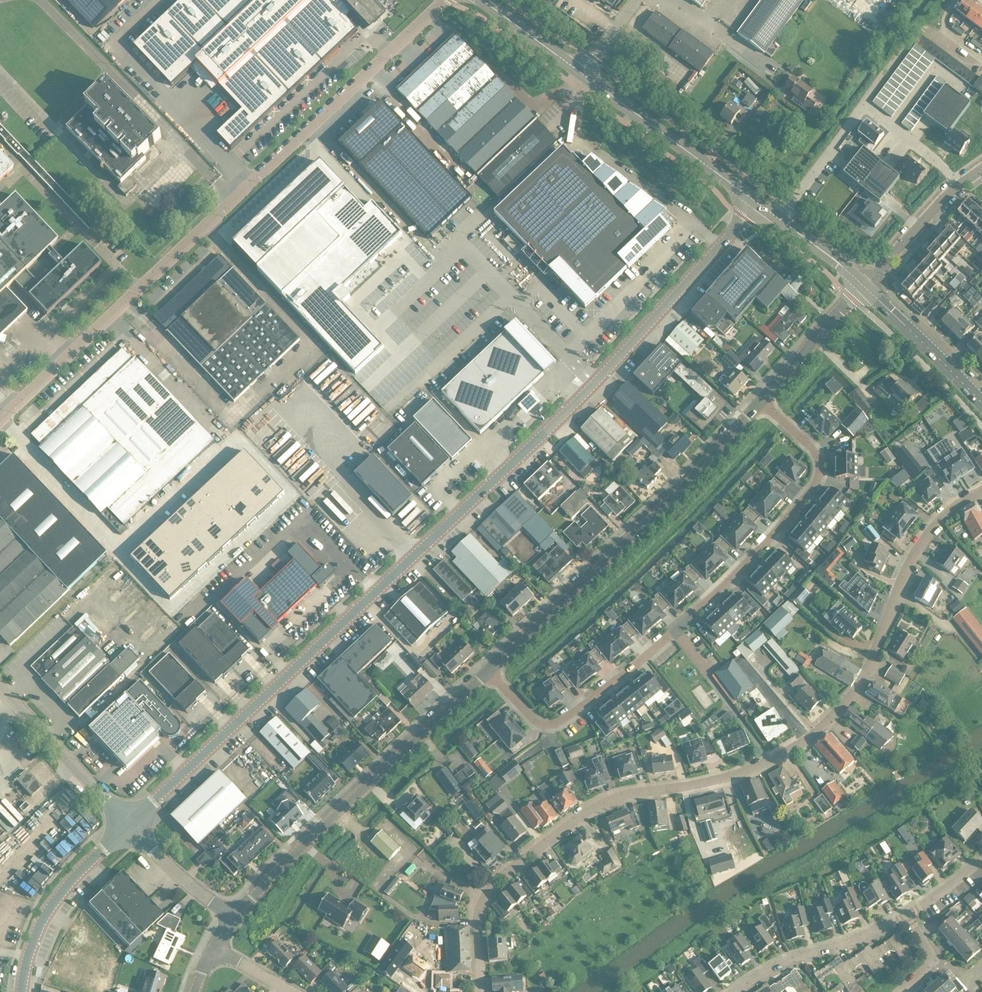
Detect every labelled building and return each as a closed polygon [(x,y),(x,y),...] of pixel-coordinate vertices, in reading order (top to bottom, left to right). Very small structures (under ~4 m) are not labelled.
[(93,28),(122,0),(67,0),(93,28)] [(353,20),(363,31),(371,31),(375,27),(376,28),(386,18),(386,10),(377,0),(182,0),(134,45),(172,85),(197,62),(242,110),(217,134),(231,149),(357,30),(350,22),(353,20)] [(738,33),(764,53),(804,0),(762,0),(738,33)] [(955,13),(960,17),(961,15),(966,19),(975,6),(967,0),(965,0),(955,13)] [(643,29),(656,12),(644,3),(630,23),(639,30),(641,28),(643,29)] [(966,19),(965,20),(969,24),(971,22),(976,26),(981,17),(981,11),(975,6),(966,19)] [(675,52),(687,35),(682,31),(656,12),(643,29),(669,48),(675,52)] [(955,23),(951,27),(951,28),(956,32),(960,27),(955,23)] [(960,27),(956,32),(962,35),(965,31),(960,27)] [(920,33),(915,30),(909,38),(913,42),(920,33)] [(920,33),(913,42),(918,45),(924,37),(920,33)] [(478,175),(536,120),(455,35),(455,34),(454,34),(454,35),(397,89),(478,175)] [(714,54),(687,35),(675,52),(701,72),(714,54)] [(928,40),(924,37),(918,45),(922,48),(928,40)] [(976,46),(979,41),(974,37),(971,42),(976,46)] [(933,43),(928,40),(922,48),(926,52),(933,43)] [(937,46),(933,43),(926,52),(931,55),(937,46)] [(916,44),(912,50),(921,57),(925,51),(916,44)] [(941,50),(937,46),(931,55),(935,58),(941,50)] [(912,50),(908,54),(918,61),(921,57),(912,50)] [(946,53),(941,50),(935,58),(939,61),(946,53)] [(925,51),(921,57),(931,64),(935,59),(925,51)] [(950,56),(946,53),(939,61),(944,64),(950,56)] [(908,54),(905,59),(914,66),(918,61),(908,54)] [(954,59),(950,56),(944,64),(948,68),(954,59)] [(921,57),(918,61),(928,69),(931,64),(921,57)] [(905,59),(901,64),(911,71),(914,66),(905,59)] [(958,62),(954,59),(948,68),(952,71),(958,62)] [(918,61),(914,66),(924,73),(928,69),(918,61)] [(958,62),(952,71),(957,74),(963,66),(958,62)] [(901,64),(898,69),(907,76),(911,71),(901,64)] [(914,66),(911,71),(920,78),(924,73),(914,66)] [(967,69),(963,66),(957,74),(961,77),(967,69)] [(898,69),(894,73),(904,80),(907,76),(898,69)] [(967,69),(961,77),(965,81),(972,72),(967,69)] [(911,71),(907,76),(917,83),(920,78),(911,71)] [(976,75),(972,72),(965,81),(969,84),(976,75)] [(894,73),(891,78),(900,85),(904,80),(894,73)] [(976,75),(969,84),(974,87),(980,78),(976,75)] [(907,76),(904,80),(913,88),(917,83),(907,76)] [(937,76),(934,81),(943,88),(945,85),(947,83),(937,76)] [(980,78),(974,87),(981,93),(981,76),(980,78)] [(795,96),(791,101),(809,113),(816,103),(807,97),(812,90),(793,77),(785,88),(795,96)] [(891,78),(887,83),(897,90),(900,85),(891,78)] [(904,80),(900,85),(910,92),(913,88),(904,80)] [(934,81),(930,85),(940,93),(943,88),(934,81)] [(887,83),(883,88),(893,95),(897,90),(887,83)] [(137,186),(128,177),(146,160),(143,157),(161,138),(107,84),(85,105),(88,108),(67,129),(121,184),(118,187),(126,196),(137,186)] [(900,85),(897,90),(906,97),(910,92),(900,85)] [(930,85),(926,90),(936,97),(940,93),(930,85)] [(936,97),(934,100),(959,119),(970,104),(945,85),(943,88),(940,93),(936,97)] [(883,88),(880,92),(889,99),(893,95),(883,88)] [(897,90),(893,95),(903,102),(906,97),(897,90)] [(926,90),(923,95),(933,102),(934,100),(936,97),(926,90)] [(748,92),(741,98),(752,110),(759,103),(748,92)] [(880,92),(876,97),(886,104),(889,99),(880,92)] [(893,95),(889,99),(899,107),(903,102),(893,95)] [(923,95),(919,100),(929,107),(933,102),(923,95)] [(876,97),(873,102),(882,109),(886,104),(876,97)] [(889,99),(886,104),(896,111),(899,107),(889,99)] [(919,100),(916,104),(925,112),(929,107),(919,100)] [(925,112),(923,115),(948,134),(959,119),(934,100),(933,102),(929,107),(925,112)] [(382,102),(338,144),(428,238),(472,197),(382,102)] [(969,115),(981,125),(981,103),(981,102),(969,115)] [(739,106),(737,109),(730,103),(720,116),(731,124),(734,120),(739,123),(747,112),(739,106)] [(886,104),(882,109),(892,116),(896,111),(886,104)] [(916,104),(912,109),(922,116),(923,115),(925,112),(916,104)] [(912,109),(909,114),(918,121),(922,116),(912,109)] [(909,114),(905,119),(915,126),(918,121),(909,114)] [(905,119),(901,124),(911,131),(915,126),(905,119)] [(536,120),(478,175),(499,197),(534,163),(557,141),(556,141),(536,120)] [(864,149),(869,153),(884,135),(883,134),(867,121),(865,123),(863,122),(858,129),(860,130),(858,132),(858,133),(858,132),(863,136),(859,141),(866,147),(864,149)] [(962,132),(959,136),(954,131),(954,130),(944,143),(945,144),(945,143),(960,154),(959,155),(960,155),(969,142),(969,141),(968,142),(967,141),(970,137),(962,132)] [(165,140),(158,148),(167,156),(174,149),(165,140)] [(669,229),(673,226),(677,222),(673,219),(665,213),(666,213),(591,158),(583,165),(572,154),(571,155),(563,146),(552,157),(494,212),(585,308),(627,268),(628,269),(670,229),(669,229)] [(863,148),(853,161),(871,175),(881,162),(863,148)] [(12,168),(0,155),(0,179),(12,168)] [(907,157),(898,168),(917,183),(926,172),(907,157)] [(233,243),(257,269),(344,187),(320,161),(233,243)] [(853,161),(843,173),(861,188),(871,175),(853,161)] [(881,162),(871,175),(890,190),(900,177),(881,162)] [(836,202),(843,194),(847,197),(856,187),(839,173),(835,179),(828,173),(817,187),(836,202)] [(871,175),(861,188),(880,202),(890,190),(871,175)] [(385,347),(343,303),(351,296),(344,289),(380,256),(383,259),(389,254),(385,251),(403,233),(396,226),(395,226),(372,202),(364,209),(344,187),(257,269),(355,373),(377,353),(377,354),(385,347)] [(881,207),(864,194),(854,207),(867,217),(863,222),(871,229),(881,216),(876,212),(881,207)] [(27,310),(6,288),(14,281),(46,315),(100,264),(82,244),(62,263),(48,248),(57,240),(14,195),(0,208),(0,336),(27,310)] [(965,219),(979,204),(976,201),(973,205),(968,200),(954,215),(958,218),(961,215),(965,219)] [(965,229),(960,234),(964,237),(965,236),(981,217),(981,213),(979,211),(981,208),(981,207),(979,204),(965,219),(970,223),(965,229)] [(166,218),(157,209),(151,215),(160,224),(166,218)] [(965,236),(969,238),(971,235),(972,236),(977,230),(981,234),(981,233),(981,217),(965,236)] [(954,234),(955,234),(959,229),(949,221),(945,225),(954,234)] [(472,229),(478,237),(487,230),(481,222),(472,229)] [(954,234),(945,225),(942,229),(945,232),(941,237),(958,252),(966,244),(955,234),(954,234)] [(508,232),(502,239),(508,244),(514,237),(508,232)] [(934,238),(930,242),(945,255),(950,250),(955,256),(958,252),(941,237),(937,241),(934,238)] [(945,255),(930,242),(927,245),(931,248),(926,253),(930,256),(944,268),(947,265),(941,260),(945,255)] [(797,295),(754,256),(747,250),(740,257),(705,296),(706,297),(691,313),(709,329),(715,328),(727,315),(735,322),(756,300),(767,310),(781,295),(790,303),(797,295)] [(954,260),(959,266),(966,261),(961,254),(954,260)] [(161,324),(150,333),(153,337),(164,327),(234,401),(300,339),(220,255),(155,317),(161,324)] [(930,256),(926,260),(923,257),(919,261),(934,274),(938,270),(944,275),(948,271),(944,268),(930,256)] [(920,267),(915,272),(933,288),(936,284),(930,279),(934,274),(919,261),(916,264),(920,267)] [(790,279),(794,273),(788,269),(784,275),(790,279)] [(933,288),(915,272),(911,276),(908,273),(905,277),(920,290),(924,286),(930,291),(933,288)] [(920,290),(905,277),(902,280),(905,283),(901,288),(915,301),(923,293),(920,290)] [(968,301),(974,307),(981,299),(981,298),(972,288),(964,297),(968,301)] [(932,301),(923,312),(928,316),(937,306),(932,301)] [(783,317),(771,331),(783,342),(790,335),(786,332),(794,323),(798,326),(807,316),(799,310),(796,314),(790,309),(789,310),(785,306),(778,313),(783,317)] [(951,331),(963,319),(965,316),(956,307),(953,310),(942,321),(951,331)] [(726,317),(716,328),(725,335),(734,325),(726,317)] [(972,328),(963,319),(951,331),(960,340),(972,328)] [(613,336),(622,325),(616,320),(607,330),(613,336)] [(704,340),(683,321),(669,336),(690,355),(704,340)] [(480,433),(555,364),(516,322),(442,392),(480,433)] [(138,348),(129,356),(122,349),(32,434),(42,445),(39,448),(66,477),(67,477),(73,483),(73,484),(91,503),(87,506),(97,517),(100,513),(120,534),(127,528),(134,521),(131,518),(213,441),(137,358),(151,345),(148,341),(153,337),(150,333),(145,338),(143,335),(138,339),(135,336),(130,340),(138,348)] [(736,362),(743,368),(747,364),(756,372),(767,359),(766,358),(773,350),(767,344),(770,341),(762,333),(750,346),(741,356),(736,362)] [(719,348),(724,343),(716,335),(711,341),(719,348)] [(979,335),(967,347),(968,347),(977,356),(981,351),(981,338),(979,335)] [(702,431),(716,417),(728,404),(689,368),(688,370),(661,345),(633,376),(653,395),(674,372),(698,395),(702,398),(686,416),(688,418),(702,431)] [(732,372),(727,378),(724,375),(723,375),(719,379),(719,381),(722,383),(722,384),(735,395),(748,381),(739,373),(743,368),(736,362),(727,353),(721,359),(728,365),(731,370),(732,372)] [(833,379),(825,385),(835,397),(843,391),(833,379)] [(911,387),(909,389),(900,381),(891,390),(889,388),(883,394),(888,399),(893,393),(906,405),(917,393),(911,387)] [(668,421),(632,385),(632,386),(628,382),(612,398),(617,402),(613,406),(643,436),(639,440),(641,442),(644,445),(655,434),(658,432),(661,429),(668,421)] [(180,387),(176,391),(187,401),(191,397),(180,387)] [(538,401),(532,394),(518,407),(524,413),(527,416),(541,404),(538,401)] [(443,430),(453,420),(433,400),(423,409),(443,430)] [(841,426),(853,436),(854,436),(856,438),(876,431),(858,408),(841,426)] [(433,439),(443,430),(423,409),(413,419),(433,439)] [(835,422),(837,420),(825,409),(811,424),(823,435),(824,434),(829,438),(840,427),(835,422)] [(627,435),(605,414),(601,410),(581,429),(607,455),(627,435)] [(962,415),(954,421),(961,432),(970,425),(962,415)] [(277,453),(288,442),(262,418),(244,438),(273,465),(280,456),(277,453)] [(443,430),(462,450),(465,448),(466,448),(465,447),(472,441),(453,420),(443,430)] [(388,450),(422,487),(450,460),(415,424),(388,450)] [(462,450),(443,430),(433,439),(452,460),(459,453),(459,454),(460,453),(459,453),(462,450)] [(665,439),(658,432),(655,434),(644,445),(653,453),(653,454),(657,457),(658,458),(666,451),(674,459),(682,450),(683,451),(691,443),(679,432),(676,436),(672,431),(665,439)] [(584,477),(598,463),(574,437),(559,451),(584,477)] [(641,442),(639,440),(638,439),(631,446),(628,449),(626,451),(629,455),(641,442)] [(946,439),(940,443),(962,476),(974,468),(961,449),(956,453),(946,439)] [(934,447),(928,451),(937,465),(937,466),(938,465),(950,483),(962,476),(940,443),(934,447)] [(233,461),(240,469),(252,459),(244,450),(233,461)] [(885,455),(885,458),(888,463),(894,458),(889,452),(885,455)] [(651,461),(641,471),(639,468),(636,468),(633,471),(633,474),(636,476),(647,488),(657,479),(654,477),(661,470),(652,462),(657,457),(653,454),(648,458),(651,461)] [(977,459),(974,454),(972,455),(981,469),(981,456),(977,459)] [(0,467),(0,634),(10,645),(28,628),(106,553),(67,512),(12,455),(0,467)] [(856,466),(856,455),(836,455),(836,466),(856,466)] [(393,516),(412,498),(373,456),(354,474),(393,516)] [(668,456),(664,459),(671,469),(675,466),(668,456)] [(782,465),(784,467),(777,476),(787,484),(791,479),(794,481),(796,478),(798,480),(806,470),(789,457),(782,465)] [(252,459),(240,469),(248,478),(260,467),(252,459)] [(911,460),(905,465),(914,476),(920,472),(911,460)] [(248,478),(240,469),(233,461),(225,468),(241,485),(248,478)] [(563,477),(548,462),(523,485),(538,500),(563,477)] [(859,466),(856,466),(836,466),(836,477),(859,477),(859,466)] [(248,492),(249,493),(256,486),(268,475),(260,467),(248,478),(241,485),(248,492)] [(188,468),(177,477),(181,483),(193,473),(188,468)] [(241,485),(225,468),(216,476),(239,500),(248,492),(241,485)] [(256,486),(264,495),(276,484),(268,475),(256,486)] [(239,500),(216,476),(207,485),(229,509),(239,500)] [(940,494),(939,492),(938,491),(943,487),(934,476),(929,480),(928,479),(924,483),(923,481),(914,488),(927,504),(940,494)] [(759,493),(759,494),(775,507),(784,496),(780,493),(784,488),(774,479),(761,495),(759,493)] [(276,484),(264,495),(272,503),(284,492),(276,484)] [(221,516),(229,509),(207,485),(199,492),(221,516)] [(272,503),(264,495),(256,486),(249,493),(265,510),(272,503)] [(620,487),(610,496),(604,501),(617,515),(624,508),(625,509),(634,502),(620,487)] [(609,525),(591,507),(585,500),(589,497),(580,488),(560,507),(572,519),(581,510),(590,520),(580,529),(573,522),(563,532),(576,547),(582,542),(585,546),(601,532),(609,525)] [(825,497),(840,510),(847,501),(832,488),(825,497)] [(214,523),(221,516),(199,492),(192,499),(214,523)] [(249,493),(248,492),(239,500),(256,518),(265,510),(249,493)] [(527,531),(540,544),(543,541),(553,533),(530,508),(516,492),(512,496),(502,505),(523,527),(527,531)] [(775,507),(759,494),(749,505),(751,506),(747,510),(757,520),(761,515),(765,518),(775,507)] [(863,514),(872,500),(865,496),(857,510),(863,514)] [(818,505),(833,518),(840,510),(825,497),(818,505)] [(205,531),(214,523),(192,499),(183,507),(205,531)] [(256,518),(239,500),(229,509),(247,527),(256,518)] [(898,507),(892,515),(909,527),(918,516),(915,513),(919,509),(907,500),(904,505),(903,504),(899,508),(898,507)] [(975,502),(959,512),(975,539),(981,535),(981,513),(975,502)] [(481,524),(477,529),(497,550),(501,546),(523,527),(502,505),(481,524)] [(833,518),(818,505),(811,513),(826,526),(833,518)] [(198,538),(205,531),(183,507),(176,514),(198,538)] [(247,527),(229,509),(221,516),(239,535),(247,527)] [(756,528),(755,526),(752,524),(757,520),(747,510),(732,526),(746,539),(756,528)] [(819,534),(826,526),(811,513),(804,522),(819,534)] [(190,546),(198,538),(176,514),(168,522),(190,546)] [(909,527),(892,515),(886,522),(888,523),(885,528),(886,528),(882,533),(893,542),(897,537),(900,539),(909,527)] [(239,535),(221,516),(214,523),(231,542),(239,535)] [(180,555),(190,546),(168,522),(158,531),(180,555)] [(797,530),(812,543),(819,534),(804,522),(797,530)] [(205,531),(222,550),(231,542),(214,523),(205,531)] [(700,535),(705,529),(698,523),(692,529),(700,535)] [(871,525),(864,530),(874,542),(880,537),(871,525)] [(736,550),(740,545),(746,539),(732,526),(718,541),(728,550),(732,546),(736,550)] [(806,550),(812,543),(797,530),(790,538),(800,547),(795,552),(806,561),(811,555),(806,550)] [(165,556),(172,563),(180,555),(158,531),(149,539),(165,556)] [(222,550),(205,531),(198,538),(215,557),(222,550)] [(470,535),(452,552),(457,557),(453,562),(485,596),(486,597),(505,579),(507,577),(509,576),(498,564),(471,536),(470,535)] [(279,536),(275,540),(278,544),(274,548),(278,553),(287,544),(279,536)] [(841,545),(847,552),(852,547),(850,545),(855,541),(851,537),(841,545)] [(215,557),(198,538),(190,546),(207,564),(215,557)] [(165,556),(149,539),(142,546),(150,554),(158,563),(165,556)] [(326,539),(322,550),(334,555),(338,544),(326,539)] [(712,544),(702,554),(716,569),(727,559),(723,555),(728,550),(718,541),(714,545),(712,544)] [(868,554),(886,562),(889,554),(884,552),(885,549),(872,543),(868,554)] [(260,644),(278,626),(277,624),(318,586),(320,588),(321,586),(335,572),(329,566),(330,565),(328,564),(322,569),(298,544),(288,554),(294,561),(287,568),(279,559),(272,566),(280,574),(259,594),(247,581),(223,604),(235,618),(237,616),(242,622),(241,624),(260,644)] [(548,554),(551,557),(537,570),(548,582),(559,572),(572,560),(558,545),(548,554)] [(964,555),(950,545),(942,556),(941,554),(935,562),(950,572),(955,565),(957,566),(964,555)] [(138,565),(150,554),(142,546),(130,557),(138,565)] [(207,564),(190,546),(180,555),(198,573),(207,564)] [(771,558),(786,572),(793,564),(779,550),(771,558)] [(820,566),(816,571),(822,578),(827,572),(826,571),(841,553),(836,550),(821,567),(820,566)] [(146,574),(158,563),(150,554),(138,565),(146,574)] [(687,569),(688,570),(697,580),(702,576),(706,579),(716,569),(702,554),(687,569)] [(886,562),(868,554),(864,561),(870,564),(869,568),(880,573),(886,562)] [(198,573),(180,555),(172,563),(173,564),(189,581),(198,573)] [(166,571),(173,564),(172,563),(165,556),(158,563),(146,574),(154,582),(166,571)] [(778,580),(786,572),(771,558),(764,566),(778,580)] [(473,591),(443,560),(433,570),(463,601),(470,593),(473,591)] [(852,562),(848,566),(857,574),(860,570),(852,562)] [(166,571),(174,580),(182,588),(189,581),(173,564),(166,571)] [(771,588),(778,580),(764,566),(756,574),(771,588)] [(657,570),(652,573),(656,580),(661,577),(657,570)] [(673,584),(686,598),(696,588),(693,584),(697,580),(688,570),(673,584)] [(162,591),(174,580),(166,571),(154,582),(162,591)] [(764,595),(771,588),(756,574),(748,582),(758,591),(753,596),(763,606),(769,600),(764,595)] [(839,586),(845,592),(869,612),(877,594),(865,583),(866,582),(857,574),(850,581),(848,584),(844,581),(841,584),(839,586)] [(926,577),(919,589),(914,598),(932,608),(942,590),(937,588),(939,584),(926,577)] [(968,585),(958,578),(952,587),(962,594),(968,585)] [(170,599),(182,588),(174,580),(162,591),(170,599)] [(655,597),(657,598),(666,608),(671,604),(674,608),(686,598),(673,584),(672,582),(655,597)] [(420,583),(384,617),(412,646),(448,612),(420,583)] [(99,611),(119,593),(110,584),(91,603),(99,611)] [(511,594),(523,607),(533,597),(521,584),(511,594)] [(808,592),(801,586),(790,599),(796,605),(808,592)] [(108,620),(127,602),(119,593),(99,611),(108,620)] [(475,598),(470,593),(463,601),(467,605),(475,598)] [(729,601),(742,616),(747,612),(752,617),(760,608),(751,598),(746,603),(737,593),(729,601)] [(523,607),(511,594),(500,604),(513,616),(523,607)] [(777,607),(784,601),(778,595),(772,602),(777,607)] [(657,598),(641,611),(654,626),(665,616),(661,612),(666,608),(657,598)] [(735,623),(742,616),(729,601),(721,608),(735,623)] [(127,602),(108,620),(116,629),(135,611),(127,602)] [(844,607),(830,624),(842,634),(844,631),(853,638),(862,628),(854,621),(856,618),(844,607)] [(952,618),(981,656),(981,627),(966,607),(952,618)] [(727,631),(735,623),(721,608),(713,616),(727,631)] [(792,619),(781,608),(764,624),(775,636),(792,619)] [(504,624),(494,613),(490,609),(477,621),(478,621),(473,625),(477,629),(481,625),(491,636),(504,624)] [(124,638),(143,619),(135,611),(116,629),(124,638)] [(641,611),(626,625),(634,635),(639,631),(642,635),(654,626),(641,611)] [(215,613),(198,629),(197,628),(179,645),(215,683),(223,676),(224,676),(242,659),(242,658),(250,651),(215,613)] [(718,638),(727,631),(713,616),(705,623),(718,638)] [(132,646),(152,628),(143,619),(124,638),(132,646)] [(685,627),(689,634),(695,631),(691,624),(685,627)] [(375,625),(317,679),(354,718),(382,692),(365,673),(366,672),(363,669),(392,642),(375,625)] [(620,627),(608,636),(621,653),(633,643),(629,639),(634,635),(626,625),(621,629),(620,627)] [(74,627),(63,637),(31,666),(43,679),(42,679),(67,705),(68,705),(80,717),(122,677),(121,676),(139,659),(129,648),(111,666),(110,665),(111,664),(86,638),(85,639),(74,627)] [(160,637),(152,628),(132,646),(141,655),(160,637)] [(767,640),(758,629),(744,641),(753,652),(767,640)] [(888,649),(906,661),(911,653),(909,652),(916,641),(901,631),(895,641),(893,640),(888,649)] [(598,647),(593,651),(602,662),(606,658),(610,662),(621,653),(608,636),(597,646),(598,647)] [(160,637),(141,655),(149,664),(168,646),(160,637)] [(807,685),(806,686),(803,682),(803,681),(796,673),(800,670),(772,638),(763,646),(789,675),(786,677),(786,680),(787,681),(795,690),(796,689),(799,693),(794,698),(800,704),(801,703),(810,711),(821,700),(807,685)] [(280,655),(289,649),(284,641),(275,647),(280,655)] [(404,647),(398,641),(388,650),(394,656),(404,647)] [(436,653),(430,659),(439,669),(443,665),(451,674),(473,653),(462,641),(443,660),(436,653)] [(753,652),(744,641),(736,648),(746,659),(753,652)] [(701,652),(709,647),(706,642),(698,647),(701,652)] [(851,686),(861,669),(826,649),(816,666),(837,678),(842,681),(851,686)] [(593,651),(577,664),(588,679),(600,670),(597,666),(602,662),(593,651)] [(803,665),(802,666),(806,669),(812,659),(800,651),(798,654),(797,654),(794,658),(795,659),(795,660),(803,665)] [(409,652),(404,657),(417,671),(422,667),(409,652)] [(149,672),(176,701),(187,712),(197,702),(196,701),(206,692),(170,653),(149,672)] [(423,656),(419,660),(422,664),(435,679),(440,674),(427,660),(423,656)] [(551,658),(546,663),(554,672),(559,667),(551,658)] [(756,687),(735,658),(716,673),(737,701),(756,687)] [(588,679),(577,664),(560,676),(568,687),(573,684),(577,688),(588,679)] [(904,676),(890,667),(884,677),(899,685),(904,676)] [(652,696),(661,689),(664,694),(670,689),(661,678),(656,682),(649,673),(640,680),(652,696)] [(421,675),(407,687),(401,693),(415,708),(422,701),(421,700),(433,689),(421,675)] [(550,708),(560,700),(563,698),(560,694),(565,690),(556,677),(537,691),(550,708)] [(141,680),(112,708),(119,715),(96,736),(127,769),(160,737),(158,735),(161,731),(164,734),(173,737),(178,721),(175,717),(141,680)] [(640,680),(631,687),(645,704),(646,704),(644,702),(652,696),(640,680)] [(873,681),(865,694),(888,707),(896,694),(873,681)] [(637,711),(645,704),(631,687),(623,694),(637,711)] [(321,703),(307,689),(296,699),(310,713),(321,703)] [(386,706),(391,702),(382,693),(378,697),(386,706)] [(637,711),(623,694),(614,700),(627,716),(635,710),(637,711)] [(763,695),(755,701),(759,706),(767,701),(763,695)] [(913,707),(922,715),(930,705),(921,698),(913,707)] [(310,713),(296,699),(285,709),(315,741),(310,745),(318,753),(329,743),(325,739),(330,734),(310,713)] [(619,723),(627,716),(614,700),(606,707),(620,725),(620,724),(619,723)] [(670,717),(684,707),(678,700),(664,709),(670,717)] [(606,736),(620,725),(606,707),(597,714),(605,724),(600,728),(606,736)] [(865,718),(852,707),(851,707),(844,716),(852,723),(851,725),(880,749),(894,735),(877,722),(880,718),(875,714),(871,718),(867,715),(865,718)] [(119,715),(112,708),(89,729),(96,736),(119,715)] [(388,708),(374,722),(373,721),(364,729),(372,737),(374,735),(379,740),(389,730),(390,731),(401,721),(388,708)] [(787,729),(779,717),(774,708),(754,721),(768,741),(787,729)] [(487,721),(501,737),(516,725),(506,714),(502,717),(498,712),(487,721)] [(721,717),(726,723),(731,719),(726,713),(721,717)] [(714,726),(712,724),(718,719),(715,714),(701,725),(706,732),(714,726)] [(277,718),(260,733),(294,768),(310,753),(277,718)] [(338,737),(339,738),(345,732),(339,725),(333,731),(335,734),(331,738),(334,741),(338,737)] [(516,725),(501,737),(514,754),(525,745),(521,740),(525,737),(516,725)] [(657,731),(668,747),(672,744),(665,735),(666,735),(661,728),(657,731)] [(721,741),(722,741),(727,753),(724,754),(724,755),(750,744),(744,730),(721,739),(721,741)] [(668,747),(657,731),(652,734),(651,731),(647,733),(647,734),(646,735),(649,740),(648,740),(651,745),(653,744),(653,743),(655,742),(655,743),(661,739),(667,747),(668,747)] [(830,733),(815,745),(840,774),(854,761),(830,733)] [(866,741),(858,734),(850,744),(858,751),(866,741)] [(716,753),(706,739),(705,739),(684,745),(690,765),(701,762),(701,764),(708,762),(707,756),(716,753)] [(2,762),(11,753),(0,741),(0,760),(2,762)] [(349,771),(367,754),(357,744),(339,761),(349,771)] [(470,761),(478,754),(471,746),(463,752),(470,761)] [(561,748),(555,751),(563,767),(569,764),(561,748)] [(629,753),(630,756),(626,757),(625,755),(615,759),(621,779),(637,774),(635,770),(642,768),(636,751),(629,753)] [(652,754),(653,758),(652,758),(654,773),(673,771),(671,756),(659,757),(658,753),(652,754)] [(604,785),(603,782),(603,781),(609,779),(601,758),(594,760),(597,767),(592,769),(591,767),(581,771),(589,790),(604,785)] [(522,769),(514,760),(488,782),(495,791),(522,769)] [(486,777),(491,773),(483,763),(478,768),(486,777)] [(315,803),(335,784),(330,778),(334,774),(327,767),(303,790),(315,803)] [(793,801),(789,794),(802,787),(797,779),(792,782),(783,767),(769,775),(776,787),(772,789),(776,795),(779,793),(782,798),(786,805),(793,801)] [(42,786),(27,771),(17,781),(31,796),(42,786)] [(213,837),(221,829),(218,826),(246,800),(219,772),(172,816),(198,844),(199,844),(206,851),(216,841),(213,837)] [(564,784),(561,785),(555,789),(557,791),(569,808),(577,802),(565,786),(573,781),(568,772),(559,775),(564,784)] [(453,796),(456,794),(462,789),(453,776),(446,781),(443,783),(453,796)] [(2,785),(11,794),(17,788),(8,778),(2,785)] [(761,792),(757,780),(741,787),(749,806),(767,799),(763,791),(761,792)] [(834,781),(822,790),(833,805),(845,796),(834,781)] [(272,804),(278,810),(281,813),(272,821),(283,832),(289,826),(291,828),(297,822),(296,820),(302,814),(294,806),(300,801),(288,789),(282,795),(272,804)] [(569,808),(557,791),(548,798),(543,791),(539,794),(545,802),(547,801),(558,815),(560,813),(561,814),(569,808)] [(714,816),(713,812),(725,808),(721,793),(695,800),(699,816),(706,814),(707,818),(714,816)] [(822,794),(814,800),(824,814),(832,808),(822,794)] [(417,795),(402,810),(415,822),(419,818),(424,822),(430,816),(425,811),(429,807),(417,795)] [(508,808),(502,800),(498,795),(486,804),(493,813),(499,814),(505,823),(501,826),(514,841),(526,832),(514,817),(514,816),(508,808)] [(45,803),(51,812),(55,810),(49,800),(45,803)] [(547,801),(545,802),(532,812),(527,805),(521,809),(522,811),(534,828),(541,824),(543,827),(559,816),(558,815),(547,801)] [(25,802),(20,808),(24,812),(29,806),(25,802)] [(667,825),(666,818),(665,810),(663,811),(662,803),(649,804),(651,820),(652,827),(667,825)] [(620,813),(606,819),(612,832),(628,825),(630,830),(640,826),(635,812),(628,815),(626,809),(619,812),(620,813)] [(965,841),(977,828),(981,833),(981,821),(971,810),(953,829),(965,841)] [(468,826),(473,818),(461,811),(456,819),(468,826)] [(62,814),(51,820),(55,828),(62,824),(63,826),(67,824),(62,814)] [(681,831),(687,830),(686,826),(683,815),(676,818),(679,828),(680,828),(681,831)] [(451,836),(455,832),(439,816),(435,821),(451,836)] [(249,823),(243,817),(238,823),(243,829),(249,823)] [(702,829),(706,842),(717,839),(710,819),(700,822),(702,829)] [(225,833),(221,829),(213,837),(216,841),(206,851),(217,863),(220,860),(234,875),(241,868),(242,869),(244,869),(248,864),(249,865),(275,841),(262,827),(231,856),(217,840),(225,833)] [(477,837),(475,839),(480,844),(474,849),(486,863),(494,855),(503,847),(491,834),(486,829),(477,837)] [(389,860),(401,848),(382,830),(371,842),(389,860)] [(578,837),(568,845),(573,852),(570,855),(569,860),(572,863),(576,864),(580,861),(581,857),(588,851),(589,853),(597,848),(585,832),(583,834),(582,833),(582,834),(583,835),(579,838),(579,837),(578,837),(577,837),(578,837)] [(960,853),(945,836),(928,851),(943,868),(960,853)] [(768,851),(774,848),(769,838),(762,841),(768,851)] [(602,853),(606,861),(598,866),(602,874),(620,865),(611,848),(602,853)] [(922,852),(913,859),(917,865),(912,869),(919,879),(918,880),(922,886),(930,880),(928,879),(933,875),(925,865),(930,861),(922,852)] [(547,860),(537,867),(547,880),(556,873),(557,874),(562,871),(553,859),(549,862),(547,860)] [(888,889),(889,888),(896,899),(910,891),(902,879),(908,875),(900,863),(889,870),(893,876),(883,882),(888,889)] [(528,875),(524,878),(535,893),(539,890),(537,888),(547,880),(537,867),(528,875)] [(122,871),(100,891),(100,892),(121,914),(141,935),(163,915),(122,871)] [(395,875),(382,890),(389,895),(402,879),(417,892),(421,887),(401,871),(397,876),(395,875)] [(878,879),(868,885),(867,885),(866,883),(864,882),(861,883),(860,885),(859,887),(859,889),(869,907),(877,903),(878,905),(889,899),(878,879)] [(520,880),(507,891),(517,904),(526,896),(528,899),(533,895),(520,880)] [(436,894),(433,901),(456,905),(457,902),(459,903),(463,892),(446,885),(441,896),(436,894)] [(858,917),(851,901),(858,898),(853,887),(842,892),(846,901),(836,906),(844,923),(858,917)] [(517,904),(507,891),(497,899),(498,900),(492,905),(503,919),(510,914),(508,911),(517,904)] [(121,914),(100,892),(88,904),(108,925),(121,914)] [(326,916),(343,927),(351,916),(360,921),(367,909),(354,901),(350,908),(328,894),(319,909),(327,914),(326,916)] [(832,927),(827,914),(834,912),(829,898),(818,902),(821,909),(809,913),(817,932),(832,927)] [(456,905),(433,901),(430,909),(431,909),(439,909),(440,921),(458,920),(458,908),(456,908),(456,905)] [(804,906),(792,910),(794,917),(784,920),(790,939),(804,935),(800,921),(807,919),(804,906)] [(946,938),(959,926),(952,918),(956,914),(952,909),(942,918),(946,922),(938,929),(946,938)] [(141,935),(121,914),(108,925),(128,947),(141,935)] [(156,924),(166,929),(153,958),(169,965),(178,944),(180,945),(184,937),(176,933),(176,932),(175,931),(180,919),(167,914),(156,924)] [(748,935),(757,946),(758,945),(762,950),(773,942),(765,931),(773,926),(764,914),(758,919),(763,925),(748,935)] [(470,952),(469,926),(444,927),(446,953),(470,952)] [(962,930),(959,926),(946,938),(953,946),(968,932),(971,930),(967,926),(962,930)] [(976,940),(968,932),(953,946),(960,954),(973,942),(976,940)] [(913,954),(898,933),(873,951),(879,959),(890,951),(896,952),(902,961),(913,954)] [(750,948),(748,944),(740,934),(730,941),(734,946),(727,951),(732,957),(734,958),(739,964),(742,965),(750,959),(745,952),(750,948)] [(511,938),(488,940),(489,951),(506,949),(511,949),(511,938)] [(291,946),(287,949),(278,940),(267,951),(284,967),(290,962),(294,966),(310,950),(307,948),(302,953),(300,951),(298,953),(296,951),(297,950),(296,948),(295,947),(292,947),(291,946)] [(398,968),(405,958),(408,960),(410,961),(412,958),(411,957),(408,955),(413,948),(411,947),(402,940),(380,970),(384,972),(391,978),(398,968)] [(385,942),(382,947),(372,941),(365,952),(379,961),(390,945),(385,942)] [(973,942),(960,954),(967,962),(975,955),(979,960),(981,957),(981,948),(980,950),(973,942)] [(870,946),(845,964),(850,971),(861,964),(867,965),(874,974),(884,966),(879,959),(873,951),(870,946)] [(507,961),(506,949),(489,951),(489,962),(507,961)] [(731,972),(725,963),(730,960),(721,949),(716,953),(719,957),(708,965),(720,981),(731,972)] [(310,950),(294,966),(311,983),(320,974),(325,978),(332,971),(337,965),(332,960),(321,971),(307,957),(312,952),(310,950)] [(471,971),(470,952),(446,953),(447,973),(471,971)] [(413,957),(412,958),(410,961),(405,967),(420,978),(427,967),(422,964),(413,957)] [(703,974),(709,970),(700,957),(693,962),(697,968),(686,977),(697,991),(704,991),(712,987),(703,974)] [(840,957),(814,975),(820,983),(831,974),(837,975),(842,983),(844,985),(854,977),(850,971),(845,964),(840,957)] [(892,962),(885,968),(887,972),(895,966),(892,962)] [(796,970),(771,988),(774,991),(781,991),(787,988),(793,988),(796,991),(808,991),(810,990),(796,970)] [(140,991),(160,991),(165,976),(146,971),(140,991)] [(325,978),(321,982),(331,991),(344,991),(347,990),(349,991),(353,991),(358,987),(353,982),(348,987),(332,971),(325,978)] [(964,988),(955,978),(951,982),(944,974),(936,982),(945,991),(960,991),(964,988)] [(445,989),(449,989),(449,975),(435,975),(435,989),(439,989),(439,991),(438,991),(445,991),(445,989)] [(864,975),(856,980),(859,984),(866,979),(864,975)] [(512,991),(523,991),(522,976),(492,977),(493,989),(494,989),(495,991),(512,991)] [(842,983),(835,988),(838,991),(845,987),(849,991),(865,991),(859,984),(856,980),(854,977),(844,985),(842,983)] [(681,991),(686,988),(682,982),(677,986),(675,983),(665,990),(666,991),(682,991),(681,991)] [(928,989),(931,991),(945,991),(936,982),(928,989)] [(243,983),(235,991),(252,991),(243,983)] [(755,991),(774,991),(771,988),(768,983),(755,991)]
